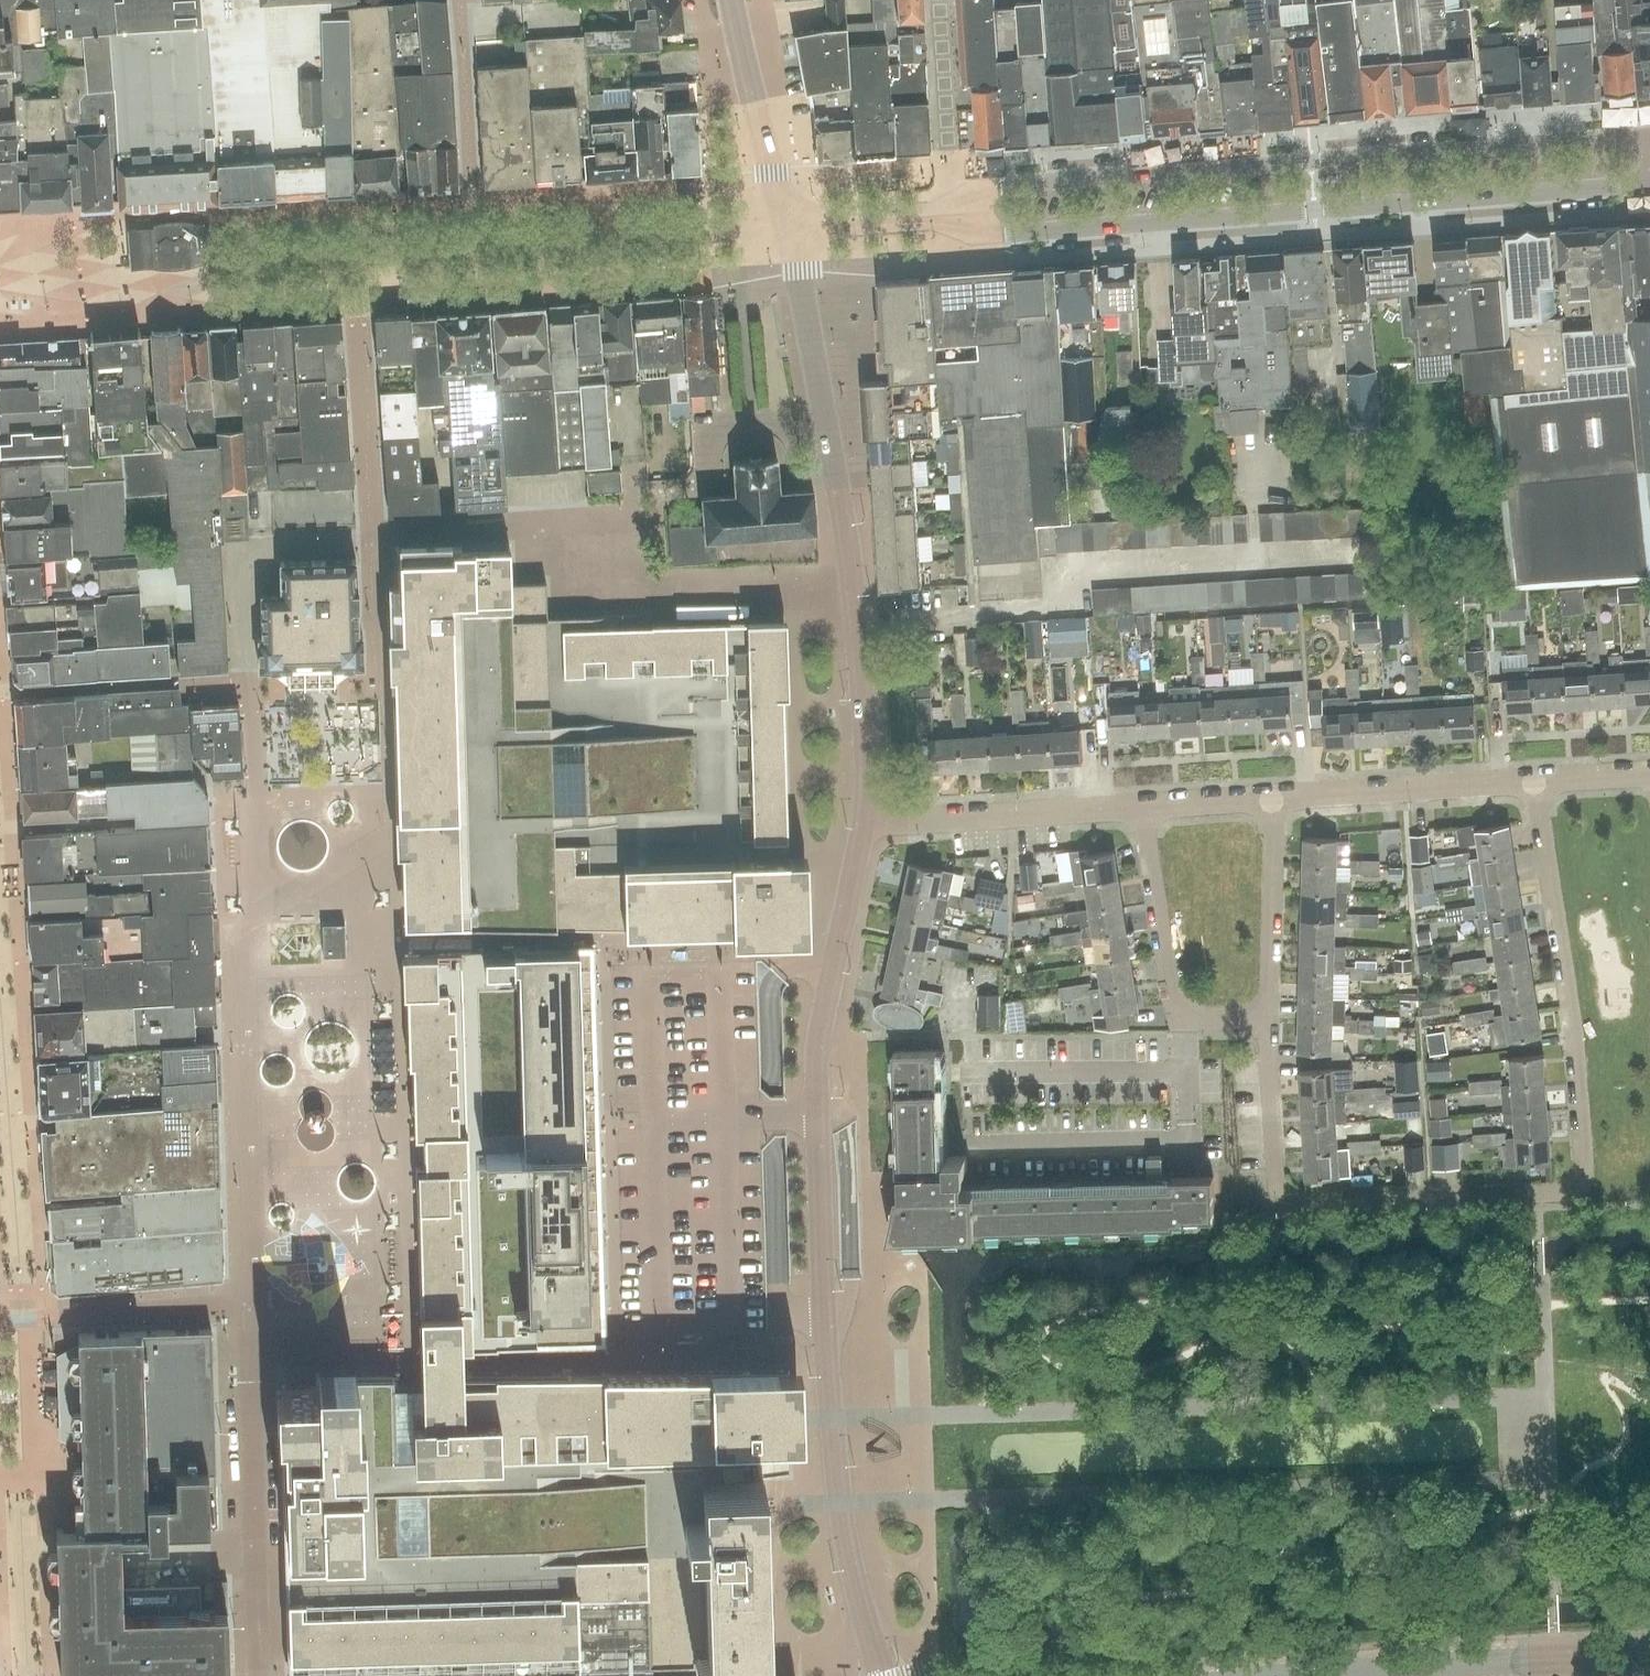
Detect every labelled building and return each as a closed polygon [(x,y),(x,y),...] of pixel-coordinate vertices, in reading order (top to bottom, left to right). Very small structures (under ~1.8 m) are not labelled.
[(114,0),(0,0),(0,72),(24,70),(25,80),(47,79),(46,57),(45,46),(45,35),(57,35),(109,31),(109,32),(117,31),(114,0)] [(202,0),(114,0),(117,31),(204,26),(202,0)] [(321,10),(321,0),(202,0),(204,26),(207,26),(218,198),(218,200),(232,200),(232,196),(256,194),(256,198),(283,196),(326,194),(324,122),(302,122),(299,64),(322,63),(321,10)] [(395,72),(453,68),(453,66),(447,0),(433,0),(388,5),(388,4),(321,10),(322,63),(299,64),(302,122),(324,122),(326,194),(352,192),(352,196),(354,196),(354,194),(358,194),(358,195),(376,194),(376,193),(381,193),(399,192),(399,190),(396,154),(401,154),(398,108),(395,72)] [(586,29),(588,52),(635,49),(659,47),(657,30),(682,28),(679,0),(630,0),(632,18),(636,18),(636,27),(586,29)] [(846,0),(827,0),(829,27),(795,34),(805,92),(810,92),(850,84),(848,45),(846,27),(844,0),(846,0)] [(878,41),(898,40),(896,0),(876,0),(878,41)] [(924,19),(923,0),(897,0),(898,20),(924,19)] [(998,35),(996,9),(996,0),(968,0),(974,89),(1001,88),(1000,73),(1000,64),(998,35)] [(1109,0),(1044,0),(1043,1),(1045,31),(1046,31),(1049,73),(1048,73),(1054,143),(1119,138),(1111,67),(1116,66),(1109,0)] [(1135,0),(1109,0),(1116,66),(1116,70),(1142,68),(1135,6),(1135,0)] [(1135,6),(1142,68),(1148,67),(1155,135),(1223,129),(1208,0),(1135,0),(1135,6)] [(1295,123),(1289,79),(1276,81),(1272,31),(1268,0),(1252,0),(1255,31),(1251,31),(1254,61),(1256,61),(1258,76),(1262,126),(1295,123)] [(1318,0),(1268,0),(1272,31),(1276,81),(1289,79),(1295,123),(1332,120),(1318,0)] [(1356,0),(1318,0),(1332,120),(1368,116),(1361,50),(1356,0)] [(1361,50),(1368,116),(1398,113),(1395,82),(1403,81),(1397,0),(1356,0),(1361,50)] [(1447,9),(1446,0),(1397,0),(1403,81),(1405,80),(1408,112),(1456,108),(1447,9)] [(1618,0),(1594,0),(1594,2),(1597,38),(1598,54),(1603,53),(1607,96),(1637,93),(1632,34),(1621,35),(1618,0)] [(1646,21),(1645,0),(1618,0),(1621,35),(1632,34),(1636,34),(1641,92),(1649,92),(1649,21),(1646,21)] [(1022,51),(1044,50),(1042,31),(1045,31),(1043,1),(1021,2),(1019,7),(996,9),(998,35),(1000,64),(1002,83),(1017,82),(1017,85),(1005,85),(1009,146),(1030,144),(1027,91),(1025,91),(1022,51)] [(1595,70),(1593,39),(1597,38),(1594,2),(1570,2),(1557,3),(1559,41),(1562,72),(1561,73),(1563,99),(1603,96),(1601,70),(1595,70)] [(1480,106),(1471,6),(1447,9),(1456,108),(1480,106)] [(1235,42),(1231,9),(1214,11),(1218,44),(1235,42)] [(207,26),(204,26),(117,31),(109,32),(114,89),(114,133),(119,201),(120,201),(122,201),(122,200),(143,199),(143,200),(145,200),(145,202),(218,198),(207,26)] [(1528,102),(1553,100),(1547,27),(1539,28),(1541,56),(1525,57),(1528,102)] [(85,91),(114,89),(109,32),(109,31),(57,35),(45,35),(45,46),(46,57),(60,57),(63,96),(25,97),(27,150),(29,177),(19,178),(21,208),(72,205),(71,201),(81,201),(77,120),(82,120),(81,97),(85,91)] [(926,60),(924,32),(898,33),(899,42),(888,42),(888,50),(889,62),(906,60),(906,61),(926,60)] [(586,35),(526,39),(528,63),(535,182),(537,182),(536,175),(552,174),(553,181),(565,180),(564,173),(580,172),(580,179),(582,179),(578,117),(591,116),(590,102),(586,35)] [(891,105),(890,88),(889,62),(888,50),(888,42),(848,45),(850,84),(852,113),(855,157),(894,154),(893,112),(891,105)] [(1486,106),(1525,102),(1520,45),(1481,48),(1486,106)] [(1050,143),(1044,50),(1022,51),(1025,91),(1027,91),(1030,144),(1050,143)] [(928,109),(926,60),(906,61),(906,60),(889,62),(890,88),(891,105),(893,112),(894,154),(930,151),(928,109)] [(1258,76),(1256,61),(1254,61),(1231,64),(1233,79),(1222,80),(1227,129),(1262,126),(1258,76)] [(528,63),(477,67),(483,161),(484,167),(483,167),(484,185),(486,185),(486,184),(492,184),(492,185),(493,185),(493,184),(499,183),(499,184),(500,184),(500,183),(506,183),(506,184),(507,184),(507,183),(513,182),(513,184),(514,183),(514,182),(520,182),(520,183),(521,183),(521,182),(527,181),(527,183),(528,182),(528,181),(534,181),(534,182),(535,182),(528,63)] [(458,188),(453,75),(453,68),(395,72),(398,108),(401,154),(396,154),(399,190),(410,190),(410,191),(411,191),(411,186),(418,186),(419,190),(430,189),(430,190),(458,188)] [(1149,136),(1142,70),(1116,73),(1123,138),(1149,136)] [(633,99),(632,105),(633,117),(634,119),(637,174),(638,174),(642,174),(642,168),(649,168),(650,173),(662,172),(662,173),(663,173),(662,147),(669,146),(670,146),(669,131),(668,131),(667,118),(666,103),(682,102),(690,101),(689,82),(633,86),(633,99)] [(10,104),(8,83),(0,84),(0,105),(10,104)] [(852,113),(850,84),(810,92),(814,115),(818,160),(855,157),(852,113)] [(1005,146),(1001,88),(974,89),(978,148),(1005,146)] [(108,134),(114,133),(114,89),(85,91),(81,97),(82,120),(77,120),(81,201),(82,201),(82,212),(112,209),(108,134)] [(25,97),(25,93),(15,93),(15,108),(16,108),(17,119),(16,158),(0,158),(0,210),(11,209),(11,208),(21,208),(19,178),(29,177),(27,150),(25,97)] [(591,116),(578,117),(582,179),(586,178),(589,178),(609,177),(609,176),(615,176),(634,175),(634,174),(637,174),(634,119),(633,117),(632,105),(633,99),(590,102),(591,116)] [(682,102),(666,103),(667,118),(668,131),(669,131),(670,146),(671,172),(701,170),(698,106),(682,107),(682,102)] [(15,108),(16,119),(0,121),(0,158),(16,158),(17,119),(16,108),(15,108)] [(205,225),(196,225),(188,222),(181,226),(172,223),(165,227),(157,224),(150,229),(141,229),(144,265),(152,264),(161,268),(168,263),(176,267),(183,262),(191,266),(198,261),(207,260),(205,225)] [(1631,225),(1637,289),(1636,289),(1637,297),(1645,296),(1645,291),(1649,290),(1649,223),(1631,225)] [(1640,376),(1639,359),(1638,359),(1628,325),(1625,278),(1621,226),(1577,229),(1559,231),(1562,262),(1568,262),(1570,281),(1556,281),(1552,231),(1508,234),(1513,281),(1509,286),(1514,343),(1509,344),(1480,347),(1462,349),(1465,376),(1466,391),(1492,388),(1493,393),(1503,481),(1514,587),(1649,578),(1649,493),(1647,466),(1648,466),(1645,431),(1640,376)] [(1503,289),(1505,276),(1508,276),(1503,235),(1468,237),(1469,240),(1477,322),(1478,326),(1480,347),(1509,344),(1503,289)] [(1469,240),(1435,242),(1438,278),(1452,300),(1455,340),(1478,337),(1477,322),(1469,240)] [(1455,340),(1452,300),(1420,302),(1415,241),(1367,245),(1371,298),(1402,295),(1406,334),(1419,333),(1420,342),(1423,380),(1465,376),(1462,349),(1462,347),(1456,348),(1455,340)] [(1343,430),(1381,427),(1377,371),(1378,371),(1373,316),(1371,316),(1365,245),(1335,248),(1344,341),(1346,341),(1349,372),(1339,373),(1343,430)] [(1296,348),(1333,344),(1324,248),(1287,251),(1296,348)] [(1268,330),(1265,302),(1291,300),(1286,251),(1249,254),(1253,296),(1240,297),(1242,332),(1217,333),(1220,378),(1222,403),(1217,404),(1217,411),(1294,405),(1289,328),(1268,330)] [(1218,261),(1201,262),(1203,297),(1204,297),(1239,295),(1237,255),(1217,257),(1218,261)] [(1204,303),(1204,297),(1203,297),(1201,262),(1201,258),(1177,260),(1177,261),(1177,262),(1176,262),(1175,263),(1175,264),(1175,265),(1175,270),(1175,271),(1175,272),(1176,273),(1177,273),(1178,273),(1179,304),(1173,305),(1175,337),(1159,338),(1162,381),(1179,380),(1178,363),(1202,362),(1203,379),(1220,378),(1217,333),(1216,309),(1210,309),(1209,303),(1204,303)] [(1139,310),(1135,262),(1101,265),(1105,313),(1120,311),(1121,331),(1132,330),(1130,310),(1139,310)] [(1096,459),(1100,459),(1092,316),(1098,316),(1096,265),(1059,268),(1061,317),(1062,317),(1071,471),(1073,484),(1097,483),(1096,459)] [(1058,267),(932,277),(879,281),(885,366),(892,366),(893,379),(941,376),(944,422),(966,420),(977,561),(1041,556),(1057,555),(1056,551),(1055,523),(1055,522),(1074,521),(1058,267)] [(714,294),(684,296),(686,346),(688,373),(690,396),(691,395),(705,395),(714,394),(720,393),(719,371),(714,294)] [(681,324),(679,296),(633,300),(636,339),(640,382),(642,403),(672,401),(669,369),(684,368),(680,324),(681,324)] [(611,464),(606,384),(640,382),(636,339),(631,339),(628,301),(618,301),(618,302),(600,303),(574,305),(548,307),(551,336),(575,335),(577,363),(548,365),(549,367),(551,367),(553,389),(559,469),(611,464)] [(549,367),(548,365),(544,307),(542,308),(542,307),(494,311),(499,380),(505,466),(529,464),(530,470),(529,470),(529,471),(530,471),(530,470),(543,469),(543,470),(544,470),(544,469),(557,469),(558,469),(559,469),(553,389),(551,367),(549,367)] [(505,466),(499,380),(494,380),(489,311),(486,311),(486,312),(481,312),(475,319),(467,320),(458,321),(458,320),(451,321),(444,315),(439,315),(436,315),(442,400),(448,400),(455,508),(458,508),(458,507),(462,510),(476,506),(485,505),(486,505),(486,506),(501,507),(505,504),(507,504),(505,466)] [(442,400),(436,315),(436,314),(430,314),(430,312),(410,313),(417,402),(442,400)] [(418,434),(409,313),(374,315),(383,435),(418,434)] [(292,323),(295,364),(299,416),(263,419),(268,488),(281,488),(279,462),(352,457),(352,456),(351,456),(345,383),(346,383),(346,382),(345,382),(344,382),(344,377),(346,377),(346,374),(345,375),(343,338),(341,317),(340,317),(340,319),(307,321),(305,328),(299,329),(298,322),(294,322),(294,321),(293,321),(292,321),(292,322),(292,323)] [(277,392),(275,366),(274,331),(273,322),(271,322),(271,323),(245,325),(245,324),(243,324),(244,338),(236,339),(240,399),(240,409),(241,409),(243,431),(245,462),(247,489),(268,488),(263,419),(277,418),(276,396),(277,392)] [(295,364),(292,323),(292,322),(274,323),(274,322),(273,322),(274,331),(275,366),(277,392),(276,396),(277,418),(299,416),(295,364)] [(240,409),(236,339),(235,324),(233,324),(233,325),(225,326),(226,325),(220,325),(218,327),(219,328),(213,328),(213,326),(211,326),(211,327),(214,374),(212,378),(215,411),(240,409)] [(215,411),(212,378),(214,374),(211,327),(210,326),(207,326),(207,327),(206,327),(206,326),(204,326),(204,329),(199,330),(193,331),(191,328),(183,329),(183,328),(182,328),(188,424),(197,444),(217,443),(216,432),(216,430),(215,411)] [(180,329),(160,330),(152,331),(152,338),(157,414),(182,445),(196,444),(186,422),(180,329)] [(229,669),(223,575),(221,540),(224,540),(224,539),(250,537),(247,489),(222,490),(218,443),(217,443),(197,444),(196,444),(182,445),(157,414),(147,415),(140,332),(130,333),(131,345),(117,346),(117,342),(115,342),(116,346),(102,347),(102,335),(91,336),(99,450),(124,448),(124,454),(123,454),(125,478),(124,478),(125,495),(169,491),(173,549),(175,566),(176,579),(191,578),(195,637),(177,638),(179,672),(181,672),(180,670),(195,669),(195,671),(197,671),(196,669),(211,668),(211,670),(213,670),(212,667),(227,667),(227,669),(229,669)] [(79,338),(62,339),(38,341),(40,366),(74,365),(87,365),(85,338),(79,338)] [(38,341),(24,342),(21,341),(0,342),(0,365),(22,364),(34,364),(34,366),(40,366),(38,341)] [(1135,377),(1133,350),(1119,351),(1121,378),(1135,377)] [(87,365),(74,365),(40,366),(34,366),(34,364),(22,364),(0,365),(0,384),(29,383),(29,386),(88,384),(87,365)] [(1640,376),(1645,431),(1648,466),(1649,466),(1649,375),(1640,376)] [(941,376),(893,379),(862,382),(866,438),(874,437),(912,435),(945,433),(944,422),(941,376)] [(88,384),(29,386),(29,383),(0,384),(0,406),(39,405),(89,402),(88,384)] [(688,400),(688,389),(677,389),(677,400),(688,400)] [(1489,421),(1486,393),(1466,395),(1469,423),(1489,421)] [(705,395),(691,395),(692,409),(705,408),(705,395)] [(89,402),(39,405),(0,406),(0,442),(1,454),(70,450),(71,459),(71,464),(93,463),(89,402)] [(1315,406),(1317,433),(1340,432),(1338,404),(1315,406)] [(1109,434),(1144,432),(1143,405),(1107,407),(1109,434)] [(245,462),(243,431),(217,432),(216,432),(217,443),(218,443),(222,490),(247,489),(245,462)] [(421,480),(418,434),(383,435),(389,515),(440,511),(438,478),(421,480)] [(914,460),(912,435),(874,437),(875,451),(873,451),(873,463),(876,463),(914,460)] [(961,457),(960,441),(949,442),(950,458),(961,457)] [(125,478),(123,454),(100,456),(101,462),(93,463),(71,464),(71,459),(5,462),(1,463),(2,488),(2,491),(50,487),(50,488),(93,485),(93,480),(124,478),(125,478)] [(778,472),(777,456),(733,459),(736,493),(702,496),(703,507),(695,508),(678,509),(677,509),(676,509),(675,510),(674,510),(673,511),(672,512),(672,513),(672,514),(672,515),(672,516),(668,516),(672,563),(710,561),(713,560),(714,559),(716,558),(716,556),(716,553),(719,553),(718,539),(737,537),(737,538),(739,537),(740,537),(760,535),(760,536),(762,536),(763,535),(783,534),(786,534),(814,531),(813,532),(816,532),(816,531),(817,531),(817,528),(816,528),(813,491),(814,491),(814,488),(813,488),(810,488),(782,491),(782,490),(780,490),(779,488),(779,487),(778,472)] [(352,457),(279,462),(281,488),(318,487),(354,485),(354,483),(352,483),(351,467),(346,463),(345,458),(352,457)] [(962,473),(961,457),(950,458),(951,473),(962,473)] [(915,485),(914,460),(876,463),(876,476),(874,476),(875,488),(877,488),(877,487),(915,485)] [(588,493),(622,490),(620,469),(587,472),(588,493)] [(129,546),(125,495),(124,478),(93,480),(93,485),(50,488),(51,494),(3,496),(6,557),(83,552),(83,553),(89,553),(89,558),(137,554),(136,545),(129,546)] [(917,510),(915,485),(877,487),(877,488),(878,501),(876,501),(876,513),(879,513),(879,512),(887,512),(917,510)] [(964,507),(963,491),(952,492),(953,508),(964,507)] [(1375,506),(1362,507),(1363,534),(1376,534),(1375,506)] [(965,523),(964,507),(953,508),(954,524),(965,523)] [(1363,534),(1362,507),(1349,508),(1351,535),(1363,534)] [(1338,536),(1336,508),(1324,509),(1325,536),(1338,536)] [(1351,535),(1349,508),(1336,508),(1338,536),(1351,535)] [(1325,536),(1324,509),(1311,510),(1313,537),(1325,536)] [(918,535),(917,510),(887,512),(879,512),(879,513),(879,526),(877,526),(878,538),(880,538),(888,537),(918,535)] [(1313,537),(1311,510),(1298,511),(1300,538),(1313,537)] [(1287,538),(1286,511),(1273,512),(1274,539),(1287,538)] [(1300,538),(1298,511),(1286,511),(1287,538),(1300,538)] [(1274,539),(1273,512),(1260,513),(1262,540),(1274,539)] [(1250,540),(1248,513),(1234,514),(1235,527),(1236,541),(1250,540)] [(1235,527),(1234,514),(1222,515),(1223,542),(1236,541),(1235,527)] [(1211,543),(1209,515),(1196,516),(1198,543),(1211,543)] [(1223,542),(1222,515),(1209,515),(1211,543),(1223,542)] [(1198,543),(1196,516),(1184,517),(1185,544),(1198,543)] [(1172,545),(1171,517),(1158,518),(1160,545),(1172,545)] [(1185,544),(1184,517),(1171,517),(1172,545),(1185,544)] [(1160,545),(1158,518),(1146,519),(1147,546),(1160,545)] [(1134,547),(1133,519),(1120,520),(1121,547),(1134,547)] [(1147,546),(1146,519),(1133,519),(1134,547),(1147,546)] [(1121,547),(1120,520),(1107,521),(1109,548),(1121,547)] [(1096,549),(1094,521),(1081,522),(1083,549),(1096,549)] [(1109,548),(1107,521),(1094,521),(1096,549),(1109,548)] [(1083,549),(1081,522),(1068,523),(1070,550),(1083,549)] [(1070,550),(1068,523),(1055,523),(1056,551),(1070,550)] [(920,560),(918,535),(888,537),(880,538),(881,551),(879,551),(880,563),(882,563),(920,560)] [(967,557),(966,541),(955,542),(956,558),(967,557)] [(398,548),(399,598),(408,922),(566,925),(635,926),(753,928),(809,929),(807,877),(789,878),(788,866),(788,855),(754,856),(753,838),(787,837),(782,649),(776,649),(775,621),(647,625),(647,614),(547,617),(546,580),(511,581),(510,545),(398,548)] [(139,589),(138,569),(137,554),(89,558),(89,553),(83,553),(83,552),(6,557),(7,567),(10,567),(10,576),(7,577),(9,598),(46,595),(46,592),(51,592),(56,595),(101,592),(101,591),(139,589)] [(968,573),(967,557),(956,558),(958,574),(968,573)] [(357,590),(356,563),(357,563),(357,559),(281,561),(282,592),(262,593),(263,637),(259,637),(260,668),(288,667),(289,684),(333,683),(335,683),(335,665),(363,664),(363,652),(362,634),(358,634),(357,607),(358,607),(358,590),(357,590)] [(922,586),(920,560),(882,563),(883,576),(880,576),(881,589),(922,586)] [(195,637),(191,578),(176,579),(175,566),(138,569),(139,589),(140,590),(108,592),(106,600),(77,601),(78,622),(11,626),(12,649),(58,646),(60,649),(73,648),(73,647),(72,645),(143,640),(143,630),(176,627),(177,638),(195,637)] [(1375,571),(1362,572),(1363,598),(1376,597),(1375,571)] [(1351,599),(1349,572),(1336,573),(1338,599),(1351,599)] [(1363,598),(1362,572),(1349,572),(1351,599),(1363,598)] [(1338,599),(1336,573),(1324,574),(1325,600),(1338,599)] [(1325,600),(1324,574),(1311,575),(1313,601),(1325,600)] [(1313,601),(1311,575),(1298,576),(1300,602),(1313,601)] [(1300,602),(1298,576),(1285,577),(1287,603),(1300,602)] [(1274,603),(1273,577),(1260,578),(1262,604),(1274,603)] [(1287,603),(1285,577),(1273,577),(1274,603),(1287,603)] [(1262,604),(1260,578),(1247,579),(1249,605),(1262,604)] [(1249,605),(1247,579),(1234,580),(1235,593),(1235,606),(1249,605)] [(1235,593),(1234,580),(1221,581),(1223,607),(1235,606),(1235,593)] [(1210,607),(1209,581),(1196,582),(1198,608),(1210,607)] [(1223,607),(1221,581),(1209,581),(1210,607),(1223,607)] [(1198,608),(1196,582),(1183,583),(1185,609),(1198,608)] [(1185,609),(1183,583),(1170,584),(1172,610),(1185,609)] [(1561,585),(1562,605),(1585,603),(1584,583),(1561,585)] [(1172,610),(1170,584),(1157,585),(1159,611),(1172,610)] [(1146,611),(1145,585),(1132,586),(1133,612),(1135,612),(1146,611)] [(1159,611),(1157,585),(1145,585),(1146,611),(1159,611)] [(1133,612),(1132,586),(1119,587),(1121,613),(1125,613),(1133,612)] [(1633,604),(1632,586),(1624,587),(1619,587),(1620,600),(1620,604),(1633,604)] [(1121,613),(1119,587),(1093,589),(1095,615),(1121,613)] [(1619,587),(1599,588),(1600,601),(1620,600),(1619,587)] [(1528,619),(1527,590),(1502,591),(1503,611),(1504,620),(1528,619)] [(1487,592),(1488,612),(1503,611),(1502,591),(1487,592)] [(1422,617),(1438,617),(1437,595),(1422,596),(1422,617)] [(1465,607),(1483,607),(1483,596),(1465,596),(1465,607)] [(78,622),(77,601),(55,603),(55,600),(9,602),(9,604),(11,603),(12,608),(10,608),(11,621),(13,621),(13,625),(11,625),(11,626),(78,622)] [(1334,618),(1339,622),(1347,622),(1346,608),(1333,609),(1334,618)] [(1355,625),(1379,624),(1378,608),(1355,608),(1355,625)] [(1281,610),(1260,612),(1261,626),(1282,624),(1281,610)] [(1135,612),(1133,612),(1125,613),(1126,630),(1137,630),(1135,612)] [(1226,629),(1245,628),(1244,614),(1225,615),(1226,629)] [(1148,615),(1137,615),(1138,630),(1149,629),(1148,615)] [(1050,619),(1051,641),(1089,639),(1087,616),(1050,619)] [(1211,641),(1226,640),(1225,616),(1210,617),(1211,641)] [(1046,656),(1043,621),(1026,622),(1028,657),(1046,656)] [(1586,631),(1587,647),(1598,646),(1597,630),(1586,631)] [(1526,635),(1528,650),(1539,650),(1538,634),(1526,635)] [(985,664),(983,637),(966,638),(968,665),(985,664)] [(168,640),(144,641),(94,645),(73,647),(73,648),(60,649),(12,652),(14,678),(19,682),(171,672),(168,640)] [(987,641),(988,650),(1002,649),(1002,641),(987,641)] [(1600,661),(1598,646),(1587,647),(1588,662),(1595,662),(1600,661)] [(1486,669),(1485,650),(1472,651),(1472,669),(1486,669)] [(1565,675),(1566,675),(1565,664),(1540,665),(1539,650),(1528,650),(1529,666),(1534,666),(1537,710),(1567,708),(1565,675)] [(1253,653),(1254,669),(1265,668),(1264,652),(1253,653)] [(1624,660),(1625,660),(1625,653),(1610,654),(1611,672),(1596,673),(1595,673),(1597,706),(1627,704),(1624,660)] [(1193,657),(1194,673),(1205,672),(1204,656),(1193,657)] [(1625,660),(1624,660),(1627,704),(1649,702),(1649,658),(1648,658),(1625,660)] [(1095,663),(1096,685),(1109,684),(1108,662),(1095,663)] [(1595,673),(1596,673),(1595,662),(1588,662),(1583,663),(1583,674),(1566,675),(1565,675),(1567,708),(1597,706),(1595,673)] [(1406,665),(1408,681),(1419,680),(1418,665),(1406,665)] [(1534,666),(1529,666),(1503,668),(1506,712),(1537,710),(1534,666)] [(1304,679),(1277,681),(1266,682),(1265,668),(1254,669),(1255,685),(1260,684),(1261,695),(1263,728),(1294,726),(1293,720),(1306,720),(1304,679)] [(1347,669),(1348,685),(1359,684),(1358,668),(1347,669)] [(1206,688),(1205,672),(1194,673),(1195,688),(1206,688)] [(1447,738),(1444,694),(1420,696),(1419,680),(1408,681),(1409,697),(1414,696),(1415,707),(1417,740),(1447,738)] [(1360,700),(1359,684),(1348,685),(1348,696),(1349,700),(1355,700),(1360,700)] [(934,730),(932,685),(918,686),(921,731),(934,730)] [(1231,697),(1233,697),(1232,685),(1219,686),(1220,698),(1201,699),(1203,732),(1233,730),(1231,697)] [(192,729),(190,706),(188,706),(188,707),(182,707),(181,688),(16,698),(19,741),(76,738),(130,734),(158,732),(192,729)] [(1355,711),(1356,711),(1355,700),(1349,700),(1348,696),(1324,698),(1323,689),(1310,689),(1312,728),(1325,727),(1327,746),(1357,744),(1355,711)] [(1013,691),(1014,706),(1025,706),(1024,690),(1013,691)] [(1478,736),(1476,703),(1475,692),(1444,694),(1447,738),(1478,736)] [(953,695),(954,710),(965,710),(964,694),(953,695)] [(1261,695),(1233,697),(1231,697),(1233,730),(1263,728),(1261,695)] [(1203,732),(1201,699),(1171,701),(1173,734),(1203,732)] [(1173,734),(1171,701),(1141,703),(1144,736),(1173,734)] [(191,706),(190,706),(192,729),(193,752),(193,755),(197,755),(197,759),(207,770),(212,770),(212,776),(243,774),(239,703),(201,706),(201,708),(191,708),(191,706)] [(1144,736),(1141,703),(1111,705),(1113,738),(1144,736)] [(1051,731),(1052,731),(1051,720),(1026,721),(1025,706),(1014,706),(1015,722),(1021,722),(1022,733),(1021,733),(1023,765),(1053,764),(1051,731)] [(1415,707),(1385,709),(1387,742),(1417,740),(1415,707)] [(1385,709),(1356,711),(1355,711),(1357,744),(1387,742),(1385,709)] [(966,725),(965,710),(954,710),(955,726),(966,725)] [(190,751),(193,752),(192,729),(158,732),(160,763),(161,779),(193,776),(192,775),(192,776),(190,751)] [(1082,729),(1052,731),(1051,731),(1053,764),(1084,761),(1082,729)] [(158,732),(130,734),(133,765),(160,763),(158,732)] [(1023,765),(1021,733),(991,735),(993,767),(1023,765)] [(993,767),(991,735),(961,737),(963,769),(993,767)] [(963,769),(961,737),(931,739),(933,771),(963,769)] [(66,740),(19,742),(22,786),(78,783),(77,757),(67,758),(66,740)] [(135,824),(210,820),(210,817),(208,796),(208,795),(205,795),(205,789),(203,789),(194,778),(193,776),(161,779),(106,782),(106,785),(23,790),(24,819),(135,813),(135,819),(135,824)] [(208,863),(207,822),(210,822),(210,820),(135,824),(135,826),(25,832),(28,875),(142,868),(210,863),(210,862),(208,863)] [(1510,825),(1478,830),(1477,825),(1458,828),(1461,846),(1480,843),(1482,856),(1514,851),(1510,825)] [(1431,860),(1429,835),(1411,836),(1413,862),(1431,860)] [(1306,838),(1305,865),(1338,866),(1338,839),(1306,838)] [(1401,864),(1400,840),(1385,842),(1387,865),(1401,864)] [(1083,855),(1087,882),(1119,877),(1115,851),(1083,855)] [(1518,877),(1514,851),(1482,856),(1486,883),(1518,877)] [(1470,853),(1454,855),(1456,866),(1472,864),(1470,853)] [(1456,866),(1454,855),(1439,857),(1441,869),(1456,866)] [(1364,872),(1365,861),(1349,861),(1349,872),(1364,872)] [(1380,873),(1380,862),(1365,861),(1364,872),(1380,873)] [(1041,887),(1038,862),(1021,863),(1023,888),(1041,887)] [(190,954),(188,910),(212,909),(212,907),(211,907),(210,884),(210,867),(211,867),(211,865),(210,863),(142,868),(144,885),(151,885),(154,912),(30,918),(33,958),(62,956),(62,961),(142,957),(190,954)] [(955,872),(944,870),(912,863),(906,889),(949,899),(950,893),(955,872)] [(1414,866),(1415,877),(1435,875),(1433,864),(1414,866)] [(1337,880),(1338,866),(1305,865),(1304,892),(1348,893),(1351,893),(1352,881),(1337,880)] [(1403,868),(1390,867),(1390,876),(1403,877),(1403,868)] [(85,873),(28,876),(30,914),(149,907),(148,889),(95,892),(95,890),(86,891),(85,873)] [(1009,882),(984,876),(979,899),(981,900),(981,901),(1004,906),(1009,882)] [(1123,904),(1119,877),(1087,882),(1091,908),(1123,904)] [(1522,904),(1518,877),(1486,883),(1490,908),(1490,909),(1522,904)] [(1075,879),(1060,881),(1061,892),(1077,890),(1075,879)] [(1061,892),(1060,881),(1044,883),(1046,894),(1061,892)] [(944,924),(949,904),(963,907),(966,896),(950,893),(949,899),(906,889),(901,915),(933,922),(944,924)] [(1348,914),(1348,893),(1304,892),(1304,918),(1336,919),(1336,918),(1347,919),(1348,914)] [(1018,897),(1019,908),(1035,906),(1033,895),(1018,897)] [(979,899),(966,896),(963,907),(979,911),(981,901),(981,900),(979,899)] [(1123,904),(1091,908),(1065,912),(1067,925),(1082,923),(1083,931),(1084,936),(1095,935),(1127,930),(1123,904)] [(1526,930),(1522,904),(1490,909),(1490,908),(1479,910),(1480,916),(1481,922),(1492,920),(1494,935),(1526,930)] [(1480,916),(1479,910),(1478,905),(1462,907),(1464,918),(1480,916)] [(1464,918),(1462,907),(1447,910),(1449,921),(1464,918)] [(216,1001),(212,909),(188,910),(190,954),(142,957),(142,958),(33,963),(35,1009),(143,1002),(143,1005),(192,1002),(194,1002),(195,1002),(216,1001)] [(1363,925),(1363,914),(1348,914),(1347,919),(1347,925),(1363,925)] [(1379,914),(1363,914),(1363,925),(1379,926),(1379,914)] [(927,948),(933,922),(901,915),(895,941),(927,948)] [(1336,945),(1336,919),(1304,918),(1303,944),(1336,945)] [(345,926),(323,927),(324,959),(346,958),(345,937),(345,926)] [(1131,956),(1127,930),(1095,935),(1099,961),(1131,956)] [(1530,956),(1526,930),(1494,935),(1498,961),(1530,956)] [(1083,931),(1068,933),(1069,944),(1085,942),(1084,936),(1083,931)] [(1419,946),(1433,944),(1431,931),(1417,934),(1419,946)] [(1069,944),(1068,933),(1052,936),(1054,947),(1069,944)] [(922,974),(927,948),(895,941),(890,967),(922,974)] [(538,1346),(538,1347),(607,1345),(595,944),(410,951),(415,1135),(425,1135),(426,1167),(416,1167),(422,1351),(463,1350),(499,1349),(499,1347),(538,1346)] [(1347,946),(1336,945),(1303,944),(1302,971),(1335,972),(1346,972),(1346,966),(1347,946)] [(952,959),(955,948),(939,945),(937,956),(952,959)] [(583,1107),(578,947),(484,951),(485,967),(517,967),(522,1109),(583,1107)] [(968,962),(970,951),(955,948),(952,959),(968,962)] [(1419,955),(1421,973),(1428,972),(1427,954),(1419,955)] [(1136,982),(1131,956),(1099,961),(1103,986),(1103,987),(1136,982)] [(1534,982),(1530,956),(1498,961),(1502,987),(1534,982)] [(1486,957),(1471,959),(1472,971),(1488,968),(1486,957)] [(1026,958),(1017,959),(1019,973),(1028,972),(1026,958)] [(1413,958),(1395,958),(1395,971),(1413,971),(1413,958)] [(1472,971),(1471,959),(1455,962),(1457,973),(1472,971)] [(1362,978),(1362,967),(1346,966),(1346,972),(1346,978),(1362,978)] [(919,988),(922,974),(890,967),(884,993),(896,996),(894,1004),(891,1004),(889,1005),(886,1006),(884,1009),(883,1011),(883,1014),(884,1017),(886,1019),(888,1021),(891,1022),(896,1024),(901,1026),(907,1027),(913,1026),(919,1025),(921,1024),(922,1022),(923,1020),(924,1018),(923,1015),(926,1001),(941,1005),(943,994),(929,990),(919,988)] [(1378,967),(1362,967),(1362,978),(1377,978),(1378,967)] [(1334,998),(1334,997),(1335,972),(1302,971),(1302,997),(1334,998)] [(1140,1009),(1136,982),(1103,987),(1103,986),(1092,988),(1091,983),(1076,985),(1078,997),(1092,994),(1098,1027),(1129,1026),(1126,1011),(1140,1009)] [(1539,1008),(1534,982),(1502,987),(1490,989),(1492,1000),(1504,999),(1506,1013),(1539,1008)] [(1078,997),(1076,985),(1060,988),(1062,999),(1078,997)] [(1002,1028),(1002,995),(978,995),(978,1028),(1002,1028)] [(1347,998),(1334,997),(1334,998),(1302,997),(1301,1024),(1345,1025),(1345,1019),(1353,1019),(1354,1015),(1347,1014),(1347,998)] [(1421,1002),(1423,1016),(1436,1014),(1434,1000),(1421,1002)] [(217,1022),(216,1001),(195,1002),(196,1023),(217,1022)] [(1006,1004),(1007,1028),(1027,1028),(1023,1001),(1006,1004)] [(194,1002),(192,1002),(143,1005),(143,1002),(35,1009),(38,1053),(88,1050),(88,1051),(214,1044),(214,1043),(196,1044),(194,1002)] [(1543,1035),(1539,1008),(1506,1013),(1510,1040),(1543,1035)] [(1494,1009),(1479,1012),(1481,1023),(1496,1020),(1494,1009)] [(1481,1023),(1479,1012),(1463,1014),(1465,1025),(1481,1023)] [(1376,1020),(1376,1026),(1396,1026),(1396,1017),(1387,1017),(1387,1015),(1376,1015),(1376,1020)] [(1344,1052),(1345,1030),(1360,1031),(1360,1020),(1353,1019),(1345,1019),(1345,1025),(1301,1024),(1300,1051),(1344,1052)] [(1376,1020),(1360,1020),(1360,1031),(1376,1031),(1376,1026),(1376,1020)] [(1450,1051),(1446,1031),(1428,1034),(1432,1054),(1450,1051)] [(1407,1058),(1407,1043),(1385,1043),(1385,1058),(1407,1058)] [(215,1077),(214,1044),(88,1051),(87,1057),(38,1060),(41,1115),(57,1113),(57,1115),(216,1102),(217,1102),(217,1100),(216,1100),(216,1078),(217,1078),(217,1076),(215,1077)] [(1176,1221),(1216,1220),(1214,1176),(1172,1178),(1173,1184),(965,1190),(965,1170),(968,1170),(967,1155),(949,1156),(949,1169),(942,1169),(939,1049),(895,1051),(899,1172),(902,1172),(903,1192),(900,1192),(890,1236),(1176,1228),(1176,1221)] [(1512,1057),(1514,1084),(1546,1082),(1544,1055),(1512,1057)] [(1396,1061),(1398,1092),(1420,1091),(1418,1060),(1396,1061)] [(1451,1060),(1428,1061),(1429,1079),(1452,1078),(1451,1060)] [(1350,1068),(1334,1069),(1301,1071),(1303,1098),(1335,1096),(1335,1095),(1347,1095),(1346,1090),(1352,1089),(1350,1068)] [(1503,1091),(1502,1085),(1502,1080),(1486,1081),(1487,1092),(1503,1091)] [(1487,1092),(1486,1081),(1471,1082),(1472,1093),(1487,1092)] [(1546,1082),(1514,1084),(1502,1085),(1503,1091),(1505,1112),(1548,1108),(1546,1082)] [(1377,1088),(1362,1089),(1363,1100),(1378,1099),(1377,1088)] [(1362,1089),(1352,1089),(1346,1090),(1347,1095),(1347,1101),(1363,1100),(1362,1089)] [(1337,1122),(1335,1096),(1303,1098),(1304,1124),(1337,1122)] [(1446,1116),(1445,1098),(1432,1099),(1433,1117),(1446,1116)] [(1400,1118),(1422,1116),(1421,1101),(1399,1102),(1400,1118)] [(220,1182),(220,1180),(219,1180),(219,1166),(219,1164),(217,1115),(217,1109),(217,1102),(216,1102),(57,1115),(57,1121),(58,1128),(46,1129),(50,1194),(133,1188),(133,1189),(220,1182)] [(591,1311),(584,1123),(583,1107),(522,1109),(499,1110),(500,1134),(523,1133),(524,1147),(490,1148),(491,1165),(476,1165),(481,1315),(591,1311)] [(1550,1135),(1548,1108),(1505,1112),(1505,1123),(1516,1122),(1518,1137),(1550,1135)] [(1448,1136),(1446,1120),(1431,1121),(1432,1137),(1448,1136)] [(1372,1136),(1371,1121),(1355,1122),(1356,1137),(1372,1136)] [(1339,1149),(1337,1122),(1304,1124),(1306,1151),(1339,1149)] [(1506,1132),(1490,1134),(1491,1145),(1507,1144),(1506,1132)] [(1491,1145),(1490,1134),(1475,1135),(1476,1146),(1491,1145)] [(1552,1162),(1550,1135),(1518,1137),(1520,1164),(1552,1162)] [(1382,1152),(1381,1146),(1381,1140),(1365,1141),(1366,1152),(1382,1152)] [(1366,1152),(1365,1141),(1350,1142),(1350,1153),(1366,1152)] [(1459,1142),(1433,1143),(1435,1168),(1461,1167),(1459,1142)] [(1419,1144),(1405,1146),(1407,1168),(1421,1167),(1426,1167),(1424,1144),(1419,1144)] [(1341,1176),(1339,1149),(1306,1151),(1308,1178),(1341,1176)] [(220,1183),(220,1182),(133,1189),(136,1231),(221,1225),(221,1224),(220,1224),(219,1204),(220,1204),(220,1203),(219,1183),(220,1183)] [(53,1236),(118,1231),(118,1225),(116,1225),(116,1215),(111,1215),(111,1200),(51,1204),(53,1236)] [(221,1225),(136,1231),(53,1237),(57,1289),(222,1274),(222,1267),(216,1267),(215,1259),(222,1258),(221,1240),(221,1227),(221,1226),(221,1225)] [(78,1345),(60,1354),(62,1437),(81,1445),(84,1527),(56,1528),(56,1545),(57,1570),(60,1675),(101,1675),(229,1672),(226,1579),(115,1583),(114,1568),(114,1544),(113,1529),(217,1526),(210,1329),(133,1331),(133,1332),(77,1334),(78,1345)] [(461,1374),(464,1374),(464,1360),(463,1350),(422,1351),(422,1360),(423,1380),(433,1379),(433,1378),(461,1377),(461,1374)] [(290,1604),(292,1675),(313,1675),(419,1673),(682,1661),(763,1658),(769,1658),(768,1639),(763,1477),(763,1474),(721,1476),(721,1462),(745,1461),(746,1455),(782,1455),(789,1454),(788,1430),(792,1430),(790,1370),(767,1371),(600,1372),(464,1374),(461,1374),(461,1377),(433,1378),(433,1379),(423,1380),(399,1380),(399,1373),(317,1374),(317,1385),(282,1386),(288,1567),(290,1604)] [(757,1477),(705,1478),(710,1648),(698,1649),(700,1659),(724,1658),(723,1648),(761,1647),(757,1477)]
